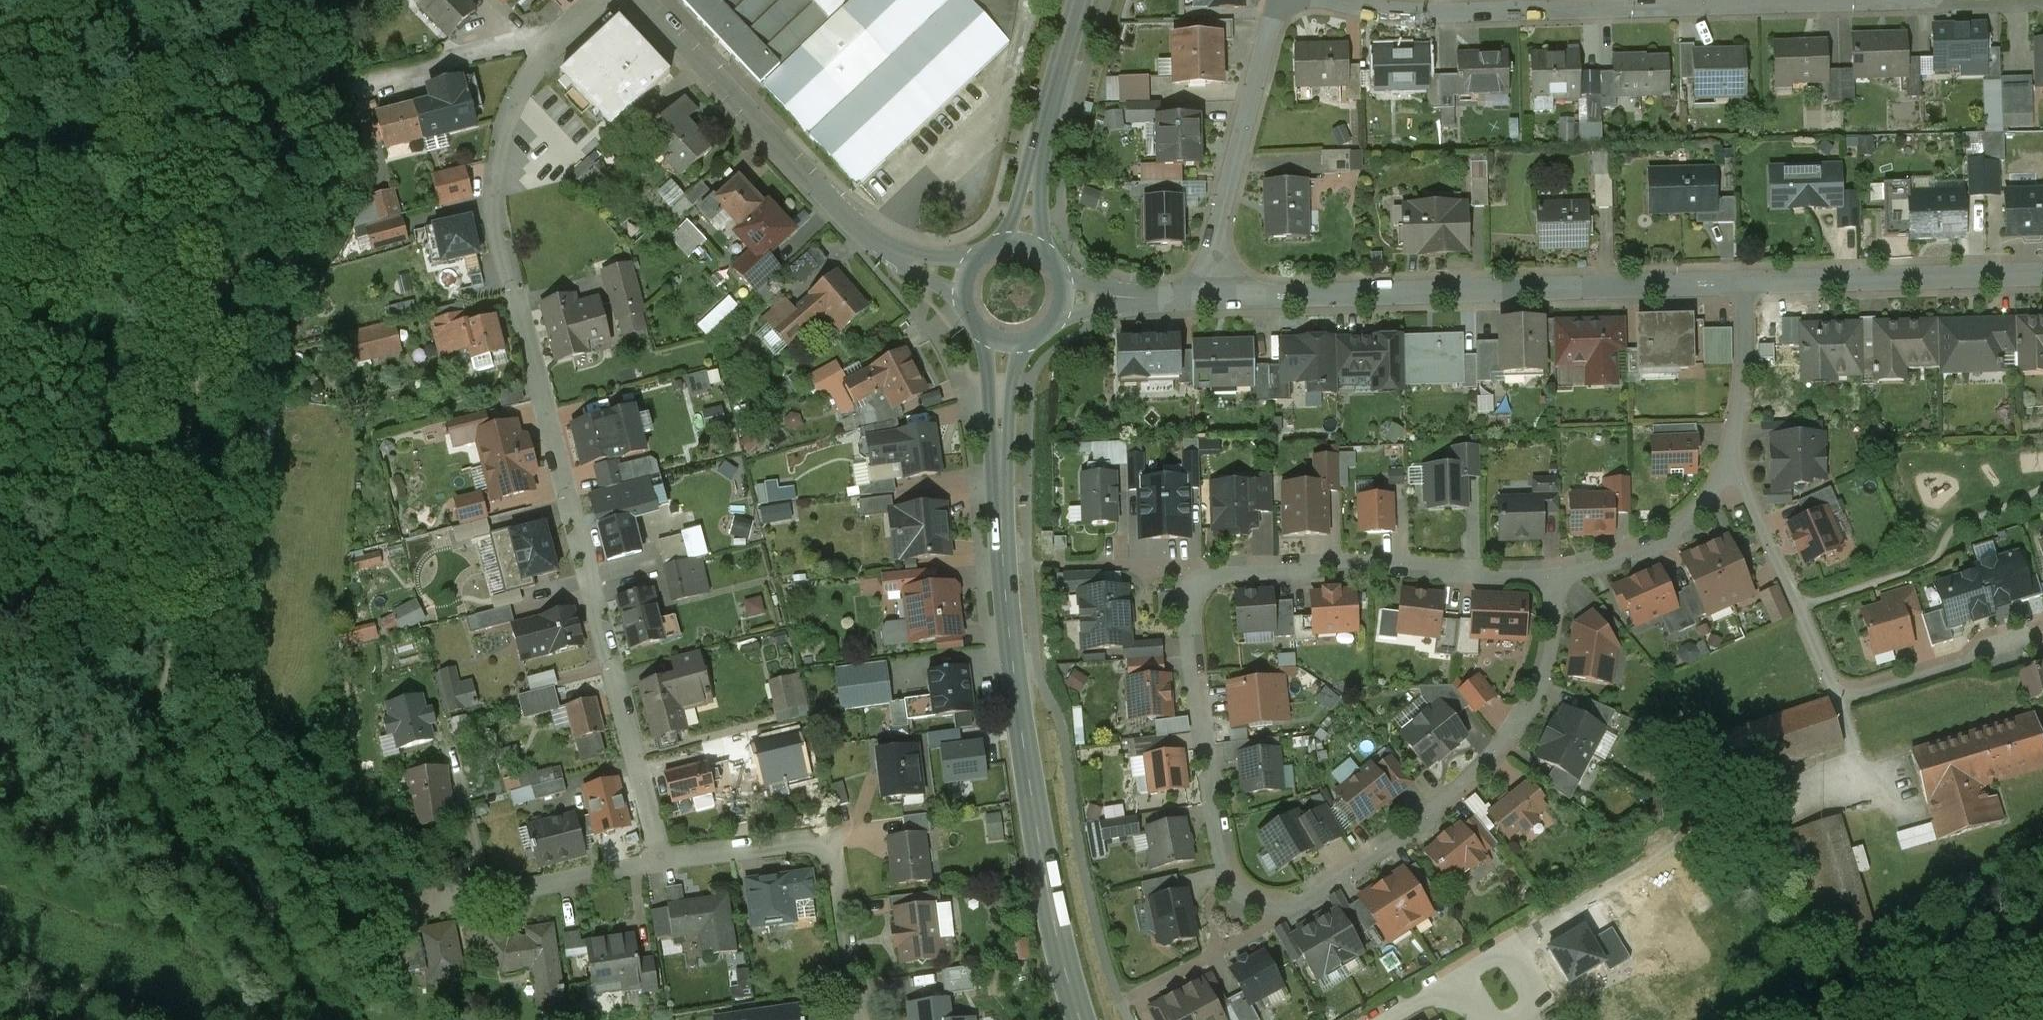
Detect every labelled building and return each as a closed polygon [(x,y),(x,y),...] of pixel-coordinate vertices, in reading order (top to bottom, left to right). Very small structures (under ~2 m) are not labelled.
[(475,13),(463,0),(464,0),(426,0),(422,4),(419,6),(450,38),(475,13)] [(716,0),(680,0),(761,86),(761,85),(780,67),(716,0)] [(780,67),(761,85),(876,207),(992,97),(974,77),(1009,44),(1008,43),(968,0),(716,0),(780,67)] [(1008,43),(1016,0),(968,0),(1008,43)] [(1243,0),(1184,0),(1184,10),(1243,9),(1243,0)] [(619,20),(561,75),(611,129),(621,120),(640,103),(670,74),(619,20)] [(1233,21),(1203,22),(1203,35),(1220,35),(1221,41),(1233,41),(1233,21)] [(1986,49),(1985,26),(1934,27),(1935,59),(1946,59),(1947,65),(1985,64),(1986,64),(1986,49)] [(1906,34),(1852,35),(1853,70),(1854,80),(1855,80),(1855,77),(1906,76),(1908,76),(1907,59),(1906,34)] [(1221,41),(1220,35),(1203,35),(1174,36),(1175,86),(1222,85),(1221,65),(1222,65),(1222,53),(1221,53),(1221,41)] [(1826,42),(1774,44),(1776,89),(1777,89),(1777,84),(1826,82),(1828,82),(1827,70),(1826,42)] [(1347,44),(1295,45),(1296,89),(1311,88),(1311,86),(1346,85),(1348,85),(1348,66),(1347,44)] [(1694,52),(1694,45),(1680,45),(1681,80),(1694,80),(1693,52),(1694,52)] [(1427,76),(1427,48),(1375,49),(1376,90),(1428,88),(1427,76)] [(2001,80),(2000,49),(1986,49),(1986,64),(1985,64),(1985,82),(2001,82),(2001,81),(2001,80)] [(1694,52),(1693,52),(1694,80),(1694,99),(1745,98),(1745,104),(1747,104),(1745,51),(1694,52)] [(1508,55),(1457,56),(1458,97),(1472,96),(1472,94),(1509,93),(1508,55)] [(1578,55),(1532,56),(1533,92),(1553,92),(1553,98),(1579,97),(1579,96),(1579,73),(1578,55)] [(1669,96),(1668,59),(1633,60),(1632,58),(1613,58),(1614,72),(1614,97),(1616,97),(1669,96)] [(1920,59),(1907,59),(1908,76),(1906,76),(1907,98),(1921,98),(1920,59)] [(1361,102),(1360,66),(1348,66),(1348,85),(1346,85),(1347,102),(1361,102)] [(1840,70),(1827,70),(1828,82),(1826,82),(1827,103),(1841,103),(1840,70)] [(1853,70),(1840,70),(1841,103),(1855,102),(1854,80),(1853,70)] [(1614,72),(1600,73),(1601,109),(1616,109),(1616,97),(1614,97),(1614,72)] [(1601,109),(1600,73),(1579,73),(1579,96),(1586,96),(1587,139),(1602,139),(1601,113),(1601,109)] [(1441,109),(1440,76),(1427,76),(1428,88),(1428,110),(1441,109)] [(1453,76),(1440,76),(1441,109),(1454,109),(1453,76)] [(1149,103),(1149,77),(1121,77),(1121,104),(1127,104),(1149,103)] [(2032,79),(2001,80),(2001,81),(2001,82),(2002,116),(2033,116),(2032,79)] [(433,102),(416,107),(425,141),(476,128),(464,80),(429,89),(433,102)] [(2001,82),(1985,82),(1987,134),(2002,133),(2002,116),(2001,82)] [(684,100),(659,122),(658,121),(654,125),(655,126),(644,137),(654,148),(660,142),(688,172),(712,150),(686,122),(696,113),(684,100)] [(640,103),(621,120),(625,125),(644,107),(640,103)] [(1149,103),(1127,104),(1127,124),(1158,123),(1158,117),(1160,117),(1159,103),(1149,103)] [(416,107),(377,117),(386,151),(425,141),(416,107)] [(644,107),(625,125),(635,135),(654,117),(644,107)] [(1199,166),(1198,116),(1160,117),(1158,117),(1158,123),(1159,165),(1159,167),(1182,167),(1199,166)] [(1350,152),(1322,153),(1322,175),(1351,174),(1351,172),(1351,153),(1350,152)] [(1362,153),(1351,153),(1351,172),(1362,172),(1362,153)] [(1983,162),(1967,162),(1969,196),(1984,195),(1983,162)] [(1998,162),(1983,162),(1984,195),(2000,195),(1998,162)] [(1159,165),(1141,166),(1141,184),(1146,184),(1182,183),(1182,167),(1159,167),(1159,165)] [(1839,171),(1813,172),(1813,169),(1771,170),(1772,204),(1802,203),(1802,209),(1804,209),(1840,207),(1839,171)] [(471,197),(463,170),(435,179),(443,206),(471,197)] [(1714,172),(1651,173),(1652,213),(1683,212),(1713,211),(1715,211),(1715,200),(1714,172)] [(1612,209),(1611,176),(1594,177),(1596,209),(1612,209)] [(671,206),(686,193),(674,179),(659,192),(671,206)] [(753,195),(739,180),(728,190),(725,187),(713,199),(699,212),(710,224),(724,211),(741,229),(742,229),(765,207),(762,204),(763,204),(763,200),(757,195),(754,194),(753,195)] [(1487,180),(1471,180),(1472,208),(1488,207),(1487,180)] [(1305,181),(1266,182),(1266,183),(1268,183),(1269,218),(1267,218),(1268,239),(1307,238),(1305,181)] [(1182,183),(1146,184),(1146,200),(1181,200),(1181,209),(1183,209),(1182,183)] [(1909,183),(1883,184),(1885,238),(1910,238),(1909,196),(1936,195),(1936,192),(1909,193),(1909,183)] [(399,215),(393,193),(368,199),(354,227),(399,215)] [(2005,194),(2006,236),(2042,235),(2042,193),(2005,194)] [(1936,195),(1909,196),(1910,238),(1965,237),(1964,195),(1936,195)] [(1181,200),(1146,200),(1147,246),(1181,245),(1181,209),(1181,200)] [(1736,200),(1715,200),(1715,211),(1713,211),(1713,225),(1736,224),(1736,200)] [(768,204),(765,207),(742,229),(741,229),(736,234),(752,252),(762,262),(768,257),(794,232),(783,221),(784,217),(778,211),(775,211),(768,204)] [(1466,206),(1403,208),(1404,223),(1403,223),(1403,227),(1404,227),(1405,254),(1431,253),(1431,248),(1465,247),(1465,252),(1467,252),(1466,206)] [(1588,206),(1537,207),(1539,249),(1589,248),(1588,206)] [(692,256),(710,238),(690,219),(672,236),(692,256)] [(471,220),(435,228),(444,264),(479,256),(471,220)] [(408,241),(403,221),(368,230),(373,250),(408,241)] [(752,252),(734,269),(757,294),(782,271),(768,257),(762,262),(752,252)] [(634,277),(628,278),(625,266),(602,272),(606,286),(608,286),(617,321),(643,313),(634,277)] [(837,273),(811,296),(811,297),(794,311),(786,302),(765,319),(789,347),(826,314),(841,331),(867,308),(837,273)] [(708,334),(743,308),(734,296),(698,322),(708,334)] [(599,300),(577,306),(574,297),(543,305),(557,361),(590,353),(588,347),(607,341),(608,344),(610,344),(599,300)] [(463,304),(431,313),(434,323),(462,316),(464,325),(467,324),(467,325),(468,324),(463,304)] [(434,323),(433,324),(438,341),(441,340),(445,355),(442,355),(442,357),(469,350),(475,373),(493,369),(490,356),(505,352),(496,317),(468,324),(467,325),(467,324),(464,325),(462,316),(434,323)] [(1693,370),(1691,318),(1637,320),(1638,351),(1638,372),(1640,372),(1693,370)] [(1626,351),(1625,320),(1611,320),(1612,325),(1613,325),(1614,352),(1626,351)] [(1874,320),(1859,320),(1859,325),(1861,377),(1876,376),(1876,373),(1875,325),(1874,320)] [(2015,321),(2017,368),(2042,367),(2042,320),(2015,321)] [(1800,327),(1800,321),(1781,321),(1782,348),(1801,347),(1800,327)] [(1961,327),(1961,323),(1937,323),(1939,369),(1939,375),(1963,375),(1963,371),(2015,369),(2015,373),(2017,373),(2017,368),(2015,321),(2014,321),(2014,325),(1961,327)] [(1554,344),(1553,322),(1501,323),(1502,343),(1503,373),(1504,373),(1543,373),(1542,344),(1554,344)] [(1612,325),(1555,327),(1555,322),(1553,322),(1554,344),(1554,365),(1584,364),(1584,367),(1587,367),(1588,387),(1615,386),(1614,352),(1613,325),(1612,325)] [(1937,326),(1893,327),(1893,324),(1875,325),(1876,373),(1905,372),(1905,370),(1939,369),(1937,326)] [(1800,327),(1801,347),(1802,379),(1861,377),(1859,325),(1800,327)] [(393,327),(351,337),(358,363),(400,351),(393,327)] [(1705,364),(1734,364),(1734,327),(1704,327),(1705,364)] [(1462,337),(1404,339),(1405,386),(1426,386),(1425,374),(1461,373),(1463,373),(1462,357),(1462,337)] [(1404,339),(1347,340),(1349,377),(1373,377),(1373,387),(1405,386),(1404,339)] [(1178,340),(1118,342),(1120,387),(1140,387),(1140,384),(1178,383),(1177,352),(1178,352),(1178,340)] [(1349,377),(1347,340),(1336,341),(1337,378),(1349,377)] [(1337,378),(1336,341),(1281,342),(1281,367),(1284,367),(1284,377),(1311,376),(1311,390),(1321,390),(1321,389),(1325,389),(1325,385),(1336,385),(1337,397),(1338,397),(1337,378)] [(1253,342),(1192,344),(1192,352),(1193,385),(1193,388),(1253,386),(1253,367),(1254,367),(1253,342)] [(1503,373),(1502,343),(1476,343),(1476,357),(1477,384),(1504,383),(1504,373),(1503,373)] [(1638,351),(1626,351),(1627,377),(1641,376),(1640,372),(1638,372),(1638,351)] [(903,353),(874,369),(845,384),(856,404),(885,389),(890,400),(895,409),(896,408),(925,392),(925,393),(927,392),(904,352),(903,352),(903,353)] [(1178,352),(1177,352),(1178,383),(1178,386),(1193,385),(1192,352),(1178,352)] [(1477,389),(1476,357),(1462,357),(1463,373),(1461,373),(1461,389),(1477,389)] [(1254,367),(1253,367),(1253,386),(1254,402),(1269,402),(1268,367),(1254,367)] [(1281,367),(1268,367),(1269,402),(1284,401),(1284,377),(1284,367),(1281,367)] [(717,371),(708,374),(711,386),(721,383),(717,371)] [(707,374),(685,379),(689,395),(710,390),(707,374)] [(521,389),(500,395),(503,407),(524,401),(521,389)] [(829,393),(834,413),(851,409),(846,389),(829,393)] [(890,400),(858,409),(863,429),(897,420),(899,419),(896,408),(895,409),(890,400)] [(721,408),(707,412),(711,428),(725,425),(721,408)] [(635,410),(573,426),(583,467),(614,459),(615,461),(646,453),(635,410)] [(485,414),(448,423),(454,448),(466,445),(465,438),(477,435),(476,434),(489,430),(485,414)] [(863,429),(860,430),(861,442),(868,441),(868,439),(898,435),(898,433),(900,433),(897,420),(863,429)] [(489,430),(476,434),(477,435),(485,467),(532,455),(528,440),(520,442),(516,423),(489,430)] [(1797,423),(1772,424),(1773,437),(1797,437),(1797,423)] [(1672,427),(1653,428),(1653,441),(1673,440),(1672,427)] [(898,435),(868,439),(868,441),(871,460),(875,483),(893,481),(895,480),(895,478),(905,477),(905,479),(941,474),(934,428),(900,433),(898,433),(898,435)] [(1797,437),(1773,437),(1773,452),(1772,452),(1773,479),(1774,479),(1774,493),(1778,493),(1790,493),(1790,486),(1808,486),(1808,474),(1824,473),(1823,436),(1797,437)] [(1653,441),(1651,441),(1652,466),(1653,479),(1662,478),(1668,478),(1670,478),(1670,485),(1683,484),(1683,476),(1695,476),(1694,461),(1698,458),(1697,440),(1673,440),(1653,441)] [(868,441),(861,442),(858,447),(860,457),(865,461),(871,460),(868,441)] [(1479,448),(1452,449),(1453,467),(1465,467),(1465,479),(1479,478),(1479,448)] [(1199,454),(1184,454),(1184,479),(1187,479),(1188,490),(1200,490),(1199,454)] [(532,455),(485,467),(494,501),(533,491),(528,472),(535,470),(532,455)] [(1143,481),(1142,455),(1127,456),(1128,491),(1140,491),(1140,481),(1143,481)] [(1339,457),(1314,458),(1315,485),(1326,485),(1326,492),(1340,492),(1339,457)] [(648,459),(618,467),(623,486),(648,479),(653,478),(648,459)] [(617,463),(596,468),(602,492),(623,486),(618,467),(617,463)] [(1110,464),(1087,465),(1088,476),(1110,476),(1110,464)] [(1453,467),(1428,468),(1428,485),(1423,486),(1424,504),(1429,504),(1429,510),(1466,509),(1465,479),(1465,467),(1453,467)] [(1088,476),(1082,477),(1084,524),(1117,523),(1115,475),(1110,476),(1088,476)] [(1272,513),(1271,477),(1254,478),(1255,483),(1256,484),(1257,514),(1272,513)] [(602,492),(601,492),(609,523),(599,525),(608,562),(641,553),(631,512),(655,506),(648,479),(623,486),(602,492)] [(1184,479),(1164,480),(1165,539),(1189,539),(1188,490),(1187,479),(1184,479)] [(1559,513),(1558,479),(1534,480),(1534,499),(1541,499),(1542,514),(1559,513)] [(1143,481),(1140,481),(1140,491),(1141,540),(1165,539),(1164,480),(1143,481)] [(1629,480),(1605,481),(1605,496),(1612,496),(1613,514),(1630,514),(1629,480)] [(893,481),(875,483),(870,484),(871,487),(872,496),(895,494),(893,481)] [(1235,484),(1232,481),(1223,482),(1220,485),(1218,485),(1218,501),(1212,508),(1213,532),(1230,531),(1230,537),(1247,537),(1247,530),(1257,520),(1257,514),(1256,484),(1255,483),(1235,484)] [(1315,485),(1284,486),(1285,536),(1327,535),(1326,492),(1326,485),(1315,485)] [(871,487),(859,489),(861,497),(872,496),(871,487)] [(1830,488),(1797,503),(1805,519),(1825,510),(1829,519),(1841,513),(1830,488)] [(796,493),(762,497),(764,505),(797,501),(796,493)] [(1790,493),(1778,493),(1774,493),(1764,494),(1765,505),(1791,504),(1790,493)] [(1613,514),(1612,496),(1605,496),(1589,497),(1585,494),(1573,494),(1571,497),(1572,535),(1613,534),(1613,514)] [(892,497),(860,501),(862,518),(889,514),(890,514),(890,512),(888,499),(892,498),(892,497)] [(1391,497),(1360,498),(1361,534),(1392,533),(1391,497)] [(1534,499),(1509,500),(1499,511),(1499,524),(1495,528),(1499,533),(1500,541),(1533,540),(1542,530),(1542,514),(1541,499),(1534,499)] [(945,505),(897,509),(897,511),(890,512),(890,514),(889,514),(894,560),(902,559),(902,561),(951,557),(945,505)] [(1805,519),(1788,526),(1794,540),(1792,540),(1797,552),(1799,551),(1805,565),(1842,548),(1829,519),(1825,510),(1805,519)] [(736,516),(731,532),(749,538),(755,522),(736,516)] [(474,524),(438,533),(442,548),(478,539),(474,524)] [(550,525),(518,533),(477,544),(487,580),(527,569),(530,579),(562,571),(550,525)] [(690,562),(684,536),(658,542),(664,568),(684,563),(684,564),(690,562)] [(1753,595),(1728,539),(1705,549),(1730,605),(1753,595)] [(1730,605),(1705,549),(1682,559),(1696,589),(1707,615),(1730,605)] [(2010,556),(1976,566),(1978,572),(1979,572),(1990,610),(1991,610),(1998,608),(1998,606),(2021,599),(2030,596),(2025,580),(2021,566),(2014,568),(2010,556)] [(684,563),(664,568),(673,603),(692,598),(684,564),(684,563)] [(1659,569),(1618,587),(1618,588),(1613,590),(1622,612),(1628,609),(1636,628),(1670,613),(1676,610),(1671,598),(1659,569)] [(934,570),(883,575),(885,594),(906,592),(906,591),(936,587),(934,570)] [(1978,572),(1942,583),(1945,594),(1939,596),(1943,611),(1948,627),(1961,623),(1984,616),(1984,618),(1993,615),(1991,610),(1990,610),(1979,572),(1978,572)] [(1101,573),(1065,574),(1066,594),(1079,593),(1079,591),(1102,590),(1101,573)] [(2036,577),(2025,580),(2030,596),(2021,599),(2022,603),(2042,596),(2036,577)] [(1780,584),(1761,592),(1774,623),(1793,615),(1780,584)] [(936,587),(906,591),(906,592),(910,623),(905,628),(907,638),(913,643),(938,640),(960,637),(955,599),(959,595),(958,587),(954,585),(936,587)] [(1102,590),(1079,591),(1079,593),(1081,621),(1132,618),(1132,611),(1131,611),(1131,608),(1128,605),(1127,588),(1102,590)] [(1707,615),(1696,589),(1683,595),(1694,621),(1707,615)] [(1914,589),(1884,598),(1887,609),(1900,605),(1904,618),(1921,613),(1914,589)] [(652,591),(618,599),(631,649),(665,640),(652,591)] [(1337,591),(1324,592),(1325,594),(1312,595),(1313,617),(1314,635),(1316,635),(1357,632),(1354,592),(1337,593),(1337,591)] [(1272,592),(1237,595),(1239,633),(1273,631),(1272,603),(1272,592)] [(1442,597),(1403,592),(1398,633),(1436,638),(1438,638),(1440,620),(1442,597)] [(1682,593),(1671,598),(1676,610),(1670,613),(1679,634),(1696,626),(1683,595),(1682,593)] [(746,599),(749,615),(766,612),(763,597),(746,599)] [(419,598),(395,606),(402,628),(427,620),(419,598)] [(1525,599),(1483,598),(1474,605),(1474,621),(1473,637),(1479,637),(1523,639),(1525,599)] [(1292,602),(1272,603),(1273,631),(1273,639),(1295,638),(1293,618),(1292,602)] [(1887,609),(1864,616),(1874,650),(1893,644),(1895,650),(1912,645),(1904,618),(1900,605),(1887,609)] [(511,607),(476,617),(480,632),(515,623),(511,607)] [(1713,615),(1716,622),(1735,614),(1733,607),(1713,615)] [(573,611),(542,619),(542,621),(527,625),(531,641),(523,643),(519,649),(522,660),(551,653),(551,654),(583,646),(580,635),(578,627),(573,611)] [(1948,627),(1943,611),(1939,612),(1945,633),(1962,628),(1961,623),(1948,627)] [(1593,614),(1577,626),(1568,678),(1609,685),(1615,650),(1617,649),(1593,614)] [(476,617),(466,619),(470,634),(480,632),(476,617)] [(1313,617),(1293,618),(1295,638),(1295,643),(1316,641),(1316,635),(1314,635),(1313,617)] [(1132,618),(1081,621),(1083,651),(1124,648),(1131,648),(1131,643),(1130,631),(1132,627),(1132,624),(1133,624),(1132,618)] [(1460,622),(1440,620),(1438,638),(1436,638),(1434,655),(1455,658),(1456,656),(1460,622)] [(1474,621),(1460,620),(1460,622),(1456,656),(1478,657),(1479,637),(1473,637),(1474,621)] [(342,632),(348,648),(381,637),(376,621),(342,632)] [(960,637),(938,640),(939,652),(962,649),(960,637)] [(1161,641),(1131,643),(1131,648),(1124,648),(1125,661),(1129,660),(1162,658),(1161,641)] [(698,652),(672,659),(677,677),(703,670),(698,652)] [(1162,658),(1129,660),(1130,680),(1163,678),(1162,658)] [(885,664),(837,671),(842,711),(891,704),(885,664)] [(2020,673),(2029,702),(2042,697),(2042,666),(2020,673)] [(967,668),(943,671),(944,672),(929,673),(933,698),(935,718),(973,713),(967,668)] [(677,677),(640,686),(654,739),(675,734),(670,713),(711,703),(703,670),(677,677)] [(797,707),(790,678),(783,680),(787,698),(775,700),(778,712),(797,707)] [(1130,680),(1128,680),(1129,694),(1125,699),(1151,722),(1154,719),(1170,718),(1169,704),(1171,704),(1169,678),(1163,678),(1130,680)] [(1479,679),(1458,695),(1468,707),(1473,714),(1494,697),(1479,679)] [(1282,681),(1230,687),(1234,725),(1286,719),(1282,681)] [(472,684),(459,687),(464,709),(477,706),(472,684)] [(459,687),(446,691),(451,712),(464,709),(459,687)] [(1458,695),(1452,687),(1418,688),(1423,701),(1432,712),(1440,705),(1449,716),(1453,712),(1457,717),(1468,707),(1458,695)] [(554,689),(519,698),(525,719),(559,710),(554,689)] [(385,702),(397,751),(434,742),(421,693),(385,702)] [(933,698),(905,701),(907,721),(935,718),(933,698)] [(595,699),(566,707),(575,741),(600,734),(604,733),(595,699)] [(1615,713),(1588,701),(1579,717),(1603,730),(1603,731),(1605,732),(1615,713)] [(1828,701),(1721,736),(1736,782),(1843,746),(1828,701)] [(1432,712),(1402,736),(1407,742),(1406,743),(1421,761),(1422,761),(1427,767),(1465,737),(1459,731),(1460,730),(1449,716),(1440,705),(1432,712)] [(1579,717),(1565,710),(1558,722),(1555,720),(1548,733),(1590,755),(1603,731),(1603,730),(1579,717)] [(1911,753),(1926,804),(1929,803),(1992,784),(2042,768),(2042,748),(2033,716),(1911,753)] [(942,749),(962,747),(960,731),(928,735),(930,751),(942,749)] [(1590,755),(1548,733),(1541,746),(1544,748),(1538,760),(1554,768),(1577,780),(1577,779),(1590,755)] [(600,734),(575,741),(580,760),(605,754),(600,734)] [(1267,740),(1251,741),(1252,753),(1268,752),(1267,740)] [(962,747),(942,749),(946,785),(987,779),(982,744),(962,747)] [(750,745),(725,751),(728,762),(731,775),(756,769),(750,745)] [(917,746),(877,751),(878,763),(877,763),(879,774),(880,774),(883,801),(906,798),(905,790),(922,788),(917,746)] [(1252,753),(1241,755),(1245,794),(1281,791),(1278,751),(1252,753)] [(1181,753),(1147,757),(1151,794),(1185,789),(1181,753)] [(1410,782),(1390,757),(1374,770),(1389,789),(1394,785),(1399,791),(1410,782)] [(708,764),(664,775),(672,804),(715,793),(712,780),(731,775),(728,762),(709,767),(708,764)] [(1371,766),(1336,794),(1359,823),(1385,802),(1385,801),(1387,799),(1386,801),(1399,791),(1394,785),(1389,789),(1374,770),(1371,766)] [(1577,780),(1554,768),(1546,784),(1570,802),(1581,781),(1577,779),(1577,780)] [(447,769),(411,774),(414,796),(418,824),(453,819),(447,769)] [(406,776),(397,777),(400,798),(414,796),(411,774),(406,775),(406,776)] [(563,779),(532,788),(535,801),(567,793),(563,779)] [(616,781),(585,789),(592,816),(575,821),(574,816),(529,828),(533,844),(531,844),(532,847),(531,847),(533,852),(535,852),(539,868),(584,856),(580,840),(628,827),(616,781)] [(843,783),(831,786),(837,807),(848,804),(843,783)] [(1992,784),(1929,803),(1935,822),(1932,823),(1938,841),(2003,822),(1992,784)] [(1526,787),(1490,816),(1508,838),(1519,828),(1525,835),(1538,824),(1532,818),(1544,809),(1526,787)] [(1344,835),(1328,808),(1302,823),(1311,850),(1314,853),(1344,835)] [(1003,813),(988,814),(990,840),(1004,839),(1003,813)] [(1297,814),(1260,836),(1271,854),(1274,852),(1283,867),(1311,850),(1302,823),(1297,814)] [(928,815),(903,818),(905,836),(924,834),(924,835),(930,834),(928,815)] [(1136,817),(1101,823),(1104,842),(1139,836),(1136,817)] [(1497,844),(1475,817),(1474,818),(1476,819),(1463,830),(1483,855),(1484,855),(1497,844)] [(1839,817),(1791,832),(1830,961),(1878,946),(1839,817)] [(1185,821),(1146,829),(1152,853),(1147,854),(1150,869),(1159,867),(1159,868),(1193,860),(1185,821)] [(1450,832),(1439,841),(1440,843),(1426,854),(1449,883),(1468,868),(1471,872),(1483,862),(1484,861),(1481,857),(1483,855),(1463,830),(1460,827),(1451,834),(1450,832)] [(905,836),(887,838),(887,839),(888,839),(892,869),(891,869),(893,886),(930,881),(924,835),(924,834),(905,836)] [(1490,862),(1484,855),(1483,855),(1481,857),(1484,861),(1483,862),(1486,866),(1490,862)] [(1433,889),(1416,866),(1405,873),(1421,897),(1433,889)] [(1403,870),(1359,898),(1361,901),(1377,926),(1388,942),(1431,914),(1421,897),(1405,873),(1403,870)] [(794,876),(760,880),(766,926),(795,922),(792,900),(814,897),(811,872),(794,874),(794,876)] [(1176,876),(1141,884),(1145,904),(1151,902),(1151,900),(1180,894),(1176,876)] [(760,880),(747,882),(753,927),(766,926),(760,880)] [(681,887),(666,889),(669,906),(684,903),(681,887)] [(1180,894),(1151,900),(1151,902),(1158,934),(1156,937),(1158,943),(1164,947),(1170,946),(1172,943),(1196,937),(1192,920),(1195,916),(1194,911),(1186,906),(1188,902),(1187,893),(1180,894)] [(915,895),(888,898),(890,912),(898,911),(898,910),(916,908),(915,895)] [(669,906),(668,906),(673,940),(711,934),(715,957),(736,954),(727,897),(684,903),(669,906)] [(1361,901),(1350,908),(1366,933),(1377,926),(1361,901)] [(1674,901),(1602,944),(1624,980),(1640,970),(1635,962),(1664,945),(1681,973),(1708,957),(1674,901)] [(916,908),(898,910),(898,911),(902,946),(900,946),(902,964),(940,960),(933,906),(916,908)] [(1338,912),(1328,918),(1325,912),(1312,920),(1339,966),(1362,953),(1338,912)] [(530,940),(507,943),(493,928),(494,926),(485,916),(466,933),(502,971),(534,967),(535,974),(533,974),(536,991),(538,990),(541,1010),(563,1006),(561,991),(565,990),(564,988),(560,988),(551,928),(529,932),(530,940)] [(1312,920),(1298,928),(1301,934),(1292,939),(1316,980),(1339,966),(1312,920)] [(452,926),(420,933),(421,940),(422,940),(428,969),(433,968),(436,979),(462,974),(452,926)] [(579,933),(563,936),(566,960),(588,956),(586,944),(586,943),(581,944),(579,933)] [(635,936),(586,944),(588,956),(593,986),(594,994),(624,990),(641,988),(640,978),(641,978),(639,961),(635,936)] [(1264,954),(1231,971),(1243,994),(1248,1003),(1249,1002),(1261,996),(1266,997),(1282,988),(1264,954)] [(653,958),(639,961),(641,978),(640,978),(641,988),(642,994),(659,992),(653,958)] [(970,968),(942,972),(944,996),(973,992),(970,968)] [(1213,976),(1203,982),(1218,1012),(1229,1006),(1227,1002),(1213,976)] [(1181,993),(1195,1019),(1223,1019),(1218,1012),(1203,982),(1181,993)] [(1160,1005),(1168,1019),(1195,1019),(1181,993),(1160,1005)] [(1249,1002),(1248,1003),(1243,994),(1227,1002),(1229,1006),(1236,1019),(1258,1019),(1249,1002)] [(947,1006),(937,1007),(936,1002),(909,1006),(911,1019),(949,1019),(947,1006)] [(1149,1010),(1154,1019),(1168,1019),(1160,1005),(1149,1010)] [(733,1018),(733,1019),(802,1019),(800,1008),(733,1018)]
